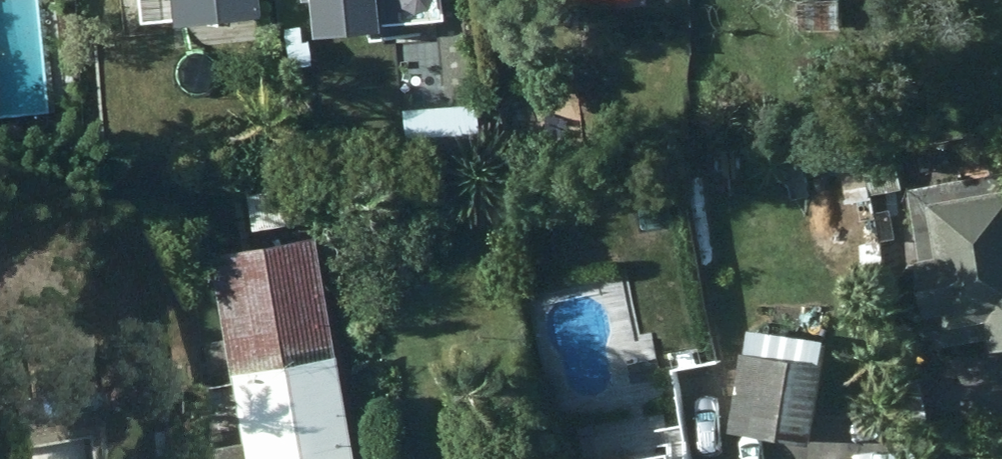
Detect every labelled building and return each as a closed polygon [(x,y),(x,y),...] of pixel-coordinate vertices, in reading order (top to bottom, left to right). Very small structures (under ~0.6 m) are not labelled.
[(300,25),(370,19),(368,0),(297,0),(300,25)] [(798,22),(842,23),(842,0),(797,0),(798,22)] [(473,99),(397,104),(400,151),(476,147),(473,99)] [(868,160),(875,190),(902,184),(897,154),(868,160)] [(908,183),(919,257),(912,258),(899,270),(904,298),(918,306),(925,306),(928,306),(935,339),(991,331),(993,341),(1001,340),(1001,169),(908,183)] [(221,248),(240,367),(340,351),(319,231),(221,248)] [(749,319),(731,426),(806,439),(824,332),(749,319)] [(340,351),(240,367),(254,458),(358,458),(340,351)]
